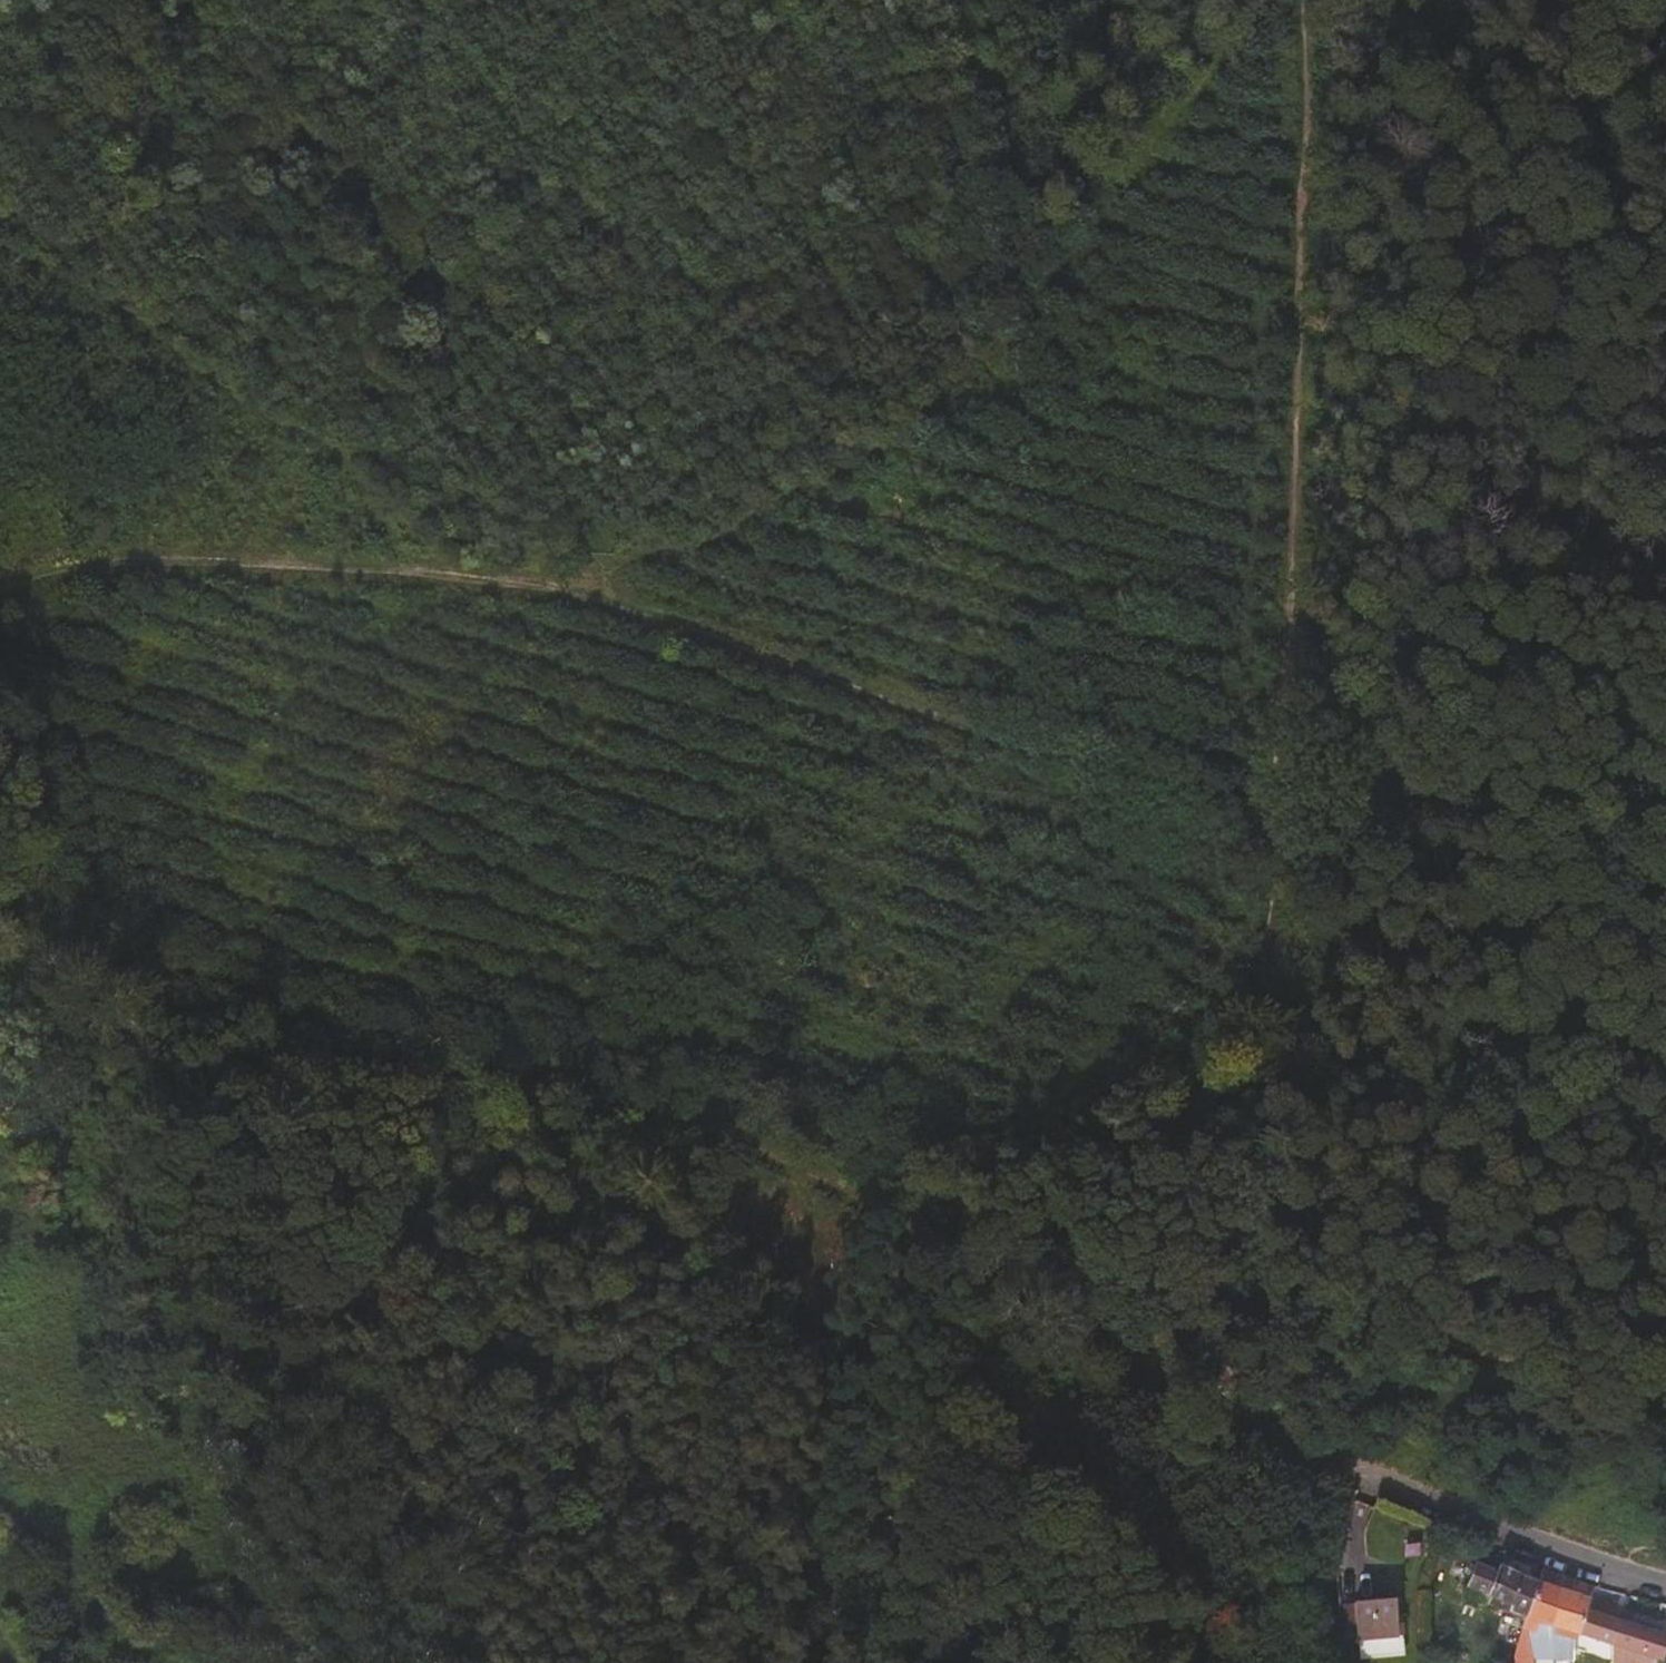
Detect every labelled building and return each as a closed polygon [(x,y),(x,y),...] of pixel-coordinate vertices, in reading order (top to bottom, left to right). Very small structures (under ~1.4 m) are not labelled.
[(1360,1531),(1373,1500),(1355,1492),(1342,1524),(1360,1531)] [(1526,1618),(1540,1582),(1489,1562),(1487,1567),(1478,1564),(1467,1588),(1509,1607),(1508,1609),(1510,1610),(1509,1612),(1526,1618)] [(1564,1591),(1540,1582),(1526,1618),(1516,1640),(1516,1662),(1533,1662),(1536,1622),(1550,1626),(1564,1591)] [(1591,1601),(1564,1591),(1550,1626),(1555,1662),(1575,1662),(1576,1635),(1578,1635),(1591,1601)] [(1614,1647),(1622,1622),(1617,1621),(1624,1605),(1594,1596),(1591,1601),(1578,1635),(1614,1647)] [(1398,1637),(1394,1601),(1356,1603),(1359,1639),(1382,1639),(1384,1658),(1404,1656),(1403,1638),(1398,1637)] [(1665,1640),(1665,1637),(1622,1622),(1614,1647),(1659,1661),(1665,1640)] [(1516,1662),(1516,1640),(1497,1641),(1498,1662),(1516,1662)]
